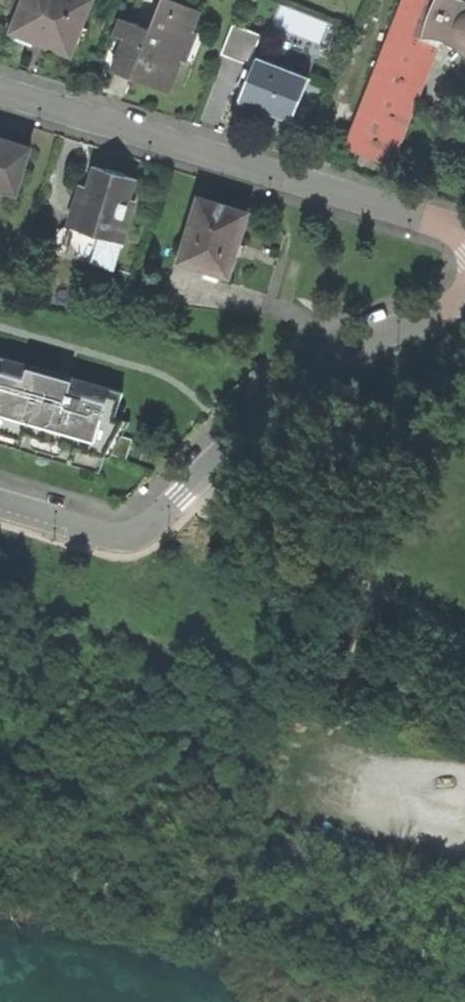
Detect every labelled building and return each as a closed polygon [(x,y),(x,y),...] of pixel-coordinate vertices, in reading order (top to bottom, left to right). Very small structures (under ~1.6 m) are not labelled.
[(18,32),(52,44),(49,52),(73,61),(93,5),(78,0),(29,0),(18,32)] [(348,155),(395,173),(445,48),(464,56),(464,0),(409,0),(348,155)] [(182,66),(193,35),(200,17),(167,4),(155,37),(135,30),(130,44),(120,71),(145,81),(172,91),(182,66)] [(282,4),(276,23),(320,38),(327,19),(282,4)] [(235,21),(224,52),(253,62),(264,32),(235,21)] [(121,40),(130,44),(135,30),(126,26),(121,40)] [(52,44),(18,32),(10,29),(7,37),(38,48),(49,52),(52,44)] [(208,41),(193,35),(182,66),(197,72),(208,41)] [(258,65),(254,76),(250,85),(242,108),(264,116),(293,127),(309,84),(258,65)] [(250,85),(254,76),(247,73),(243,83),(250,85)] [(18,200),(32,155),(1,145),(0,144),(0,194),(18,200)] [(96,173),(91,194),(86,211),(78,209),(71,233),(124,248),(131,224),(126,223),(137,186),(125,182),(125,180),(116,177),(108,175),(108,177),(96,173)] [(86,211),(91,194),(83,191),(78,209),(86,211)] [(184,268),(232,282),(238,261),(240,262),(247,240),(243,239),(249,219),(225,211),(203,205),(184,268)] [(117,275),(124,248),(71,233),(66,249),(84,254),(81,264),(117,275)] [(110,447),(112,440),(124,399),(65,382),(0,363),(0,432),(93,459),(98,443),(110,447)] [(110,447),(98,443),(93,459),(0,432),(0,451),(100,481),(107,459),(110,447)] [(135,447),(112,440),(110,447),(107,459),(129,466),(135,447)]
